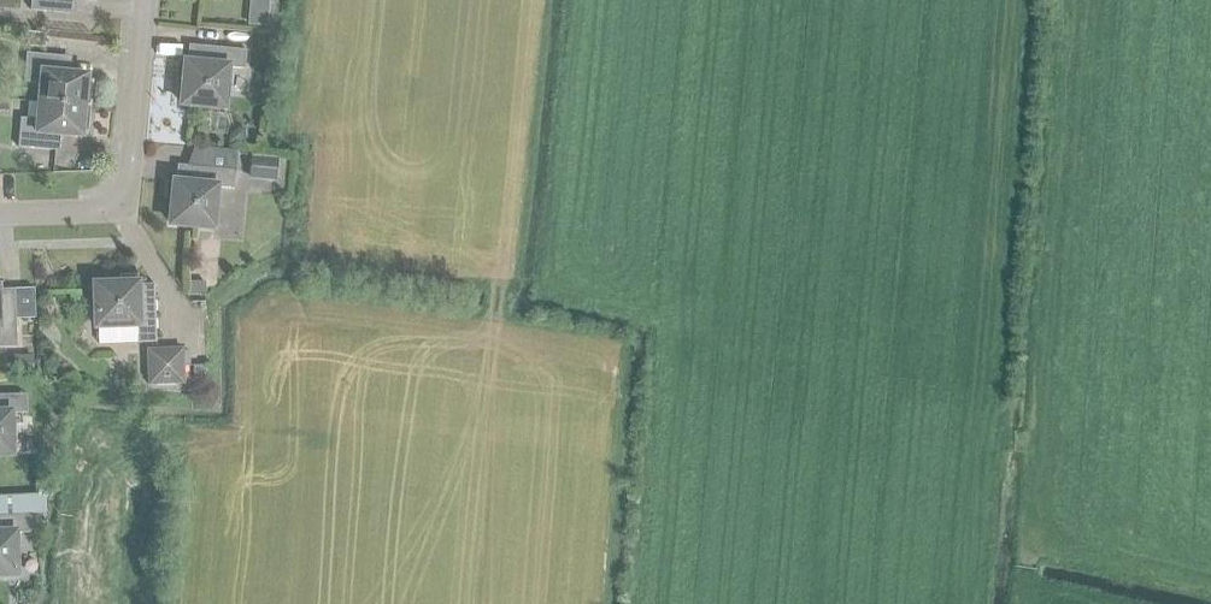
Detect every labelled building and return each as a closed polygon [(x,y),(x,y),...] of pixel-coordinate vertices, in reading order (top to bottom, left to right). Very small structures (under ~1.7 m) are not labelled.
[(29,9),(67,12),(68,0),(30,0),(29,9)] [(253,33),(252,44),(264,45),(265,34),(253,33)] [(186,60),(176,59),(174,78),(182,79),(180,103),(223,107),(226,66),(244,68),(246,49),(187,44),(186,60)] [(39,83),(37,101),(90,105),(92,79),(86,79),(86,74),(62,71),(63,56),(26,52),(23,81),(39,83)] [(90,105),(37,101),(36,119),(20,117),(17,146),(55,150),(56,134),(81,136),(81,131),(87,131),(90,105)] [(229,126),(228,142),(244,143),(245,127),(229,126)] [(251,153),(248,177),(275,180),(277,156),(251,153)] [(234,169),(176,164),(175,180),(165,179),(163,198),(171,199),(169,223),(212,227),(215,186),(233,188),(234,169)] [(95,326),(136,325),(136,342),(155,341),(153,283),(137,283),(137,273),(118,274),(118,282),(93,283),(95,326)] [(188,280),(188,294),(205,294),(205,280),(188,280)] [(16,346),(14,288),(0,288),(0,347),(16,346)] [(184,384),(183,347),(146,348),(147,385),(184,384)] [(33,353),(12,354),(13,372),(33,371),(33,353)] [(26,393),(0,394),(0,454),(11,453),(9,413),(26,412),(26,393)] [(16,573),(14,533),(31,532),(30,513),(0,515),(0,574),(16,573)]
